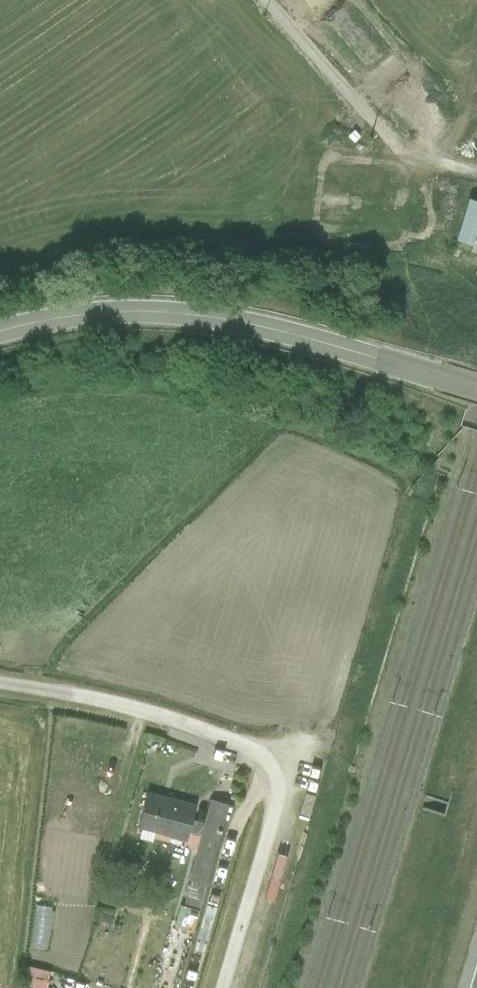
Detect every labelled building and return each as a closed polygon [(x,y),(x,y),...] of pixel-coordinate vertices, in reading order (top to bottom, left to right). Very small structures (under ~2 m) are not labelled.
[(476,246),(476,201),(466,243),(476,246)] [(138,826),(188,838),(197,801),(147,790),(138,826)]
